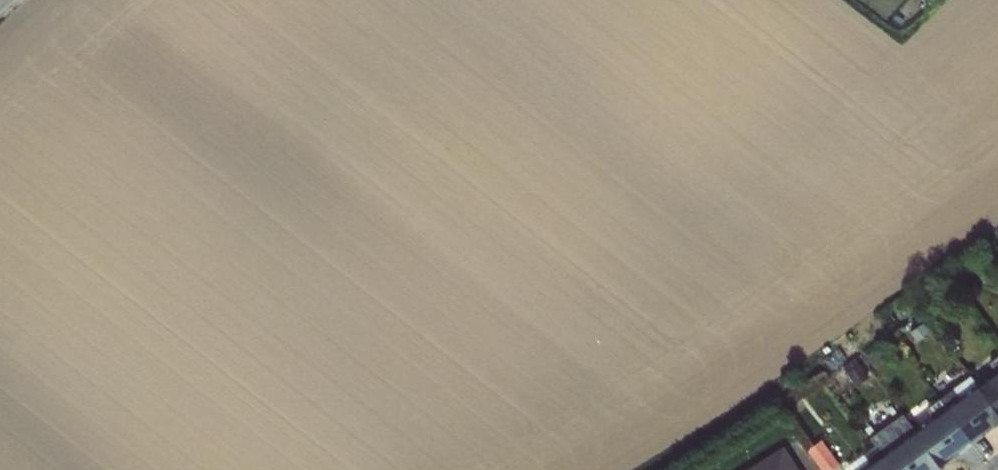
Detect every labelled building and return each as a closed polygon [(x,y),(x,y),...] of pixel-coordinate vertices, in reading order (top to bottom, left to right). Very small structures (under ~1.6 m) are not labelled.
[(923,323),(909,332),(916,342),(930,333),(923,323)] [(971,374),(978,383),(997,369),(997,355),(971,374)] [(859,365),(847,373),(856,386),(868,377),(859,365)] [(978,383),(997,411),(997,369),(978,383)] [(971,374),(938,397),(945,407),(978,383),(971,374)] [(997,424),(997,411),(978,383),(945,407),(972,443),(997,424)] [(911,409),(902,414),(914,430),(945,407),(938,397),(915,414),(911,409)] [(939,467),(972,443),(945,407),(914,430),(913,431),(939,467)] [(869,438),(875,446),(881,454),(913,431),(914,430),(902,414),(869,438)] [(939,467),(913,431),(881,454),(892,469),(935,469),(939,467)] [(807,451),(821,469),(831,469),(839,464),(822,440),(807,451)] [(881,454),(875,446),(844,469),(859,469),(881,454)] [(762,460),(768,469),(798,469),(783,447),(762,460)] [(881,454),(859,469),(892,469),(881,454)] [(746,469),(768,469),(762,460),(746,469)]
